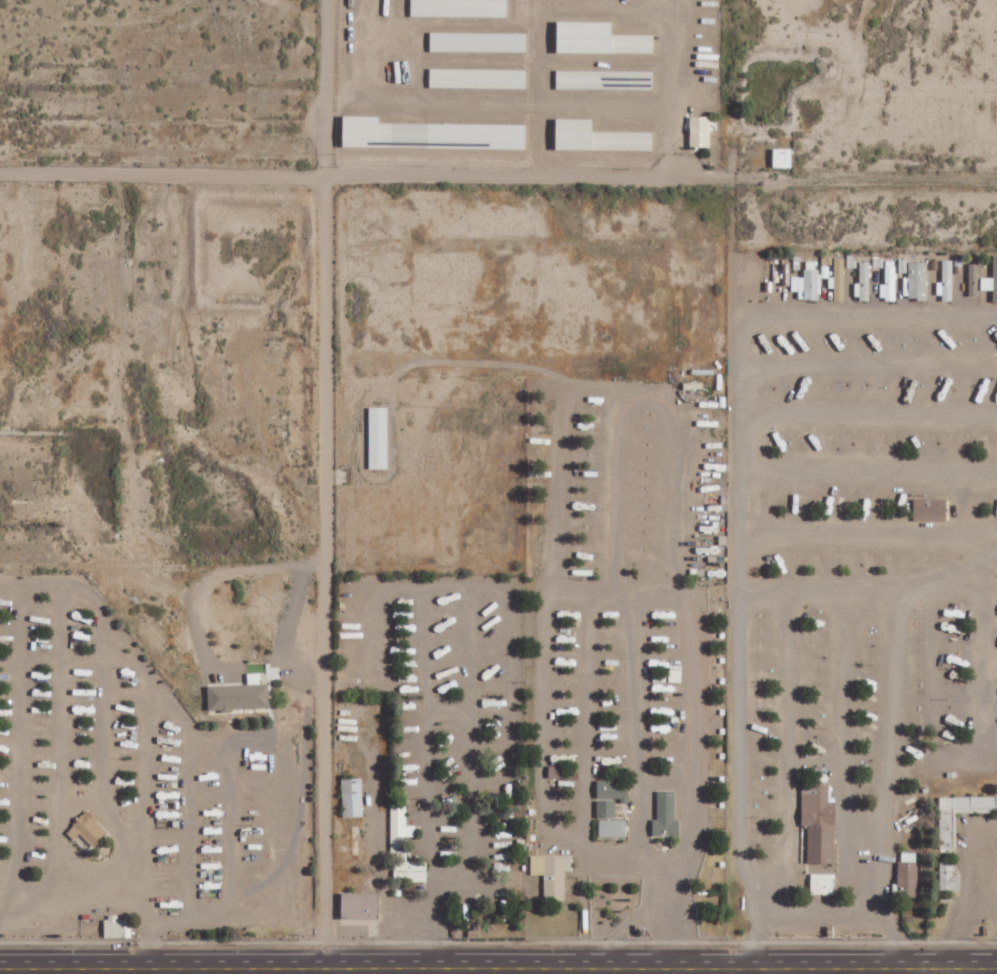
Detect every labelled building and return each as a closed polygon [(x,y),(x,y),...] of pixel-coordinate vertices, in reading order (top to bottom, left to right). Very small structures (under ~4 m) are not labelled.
[(411,16),(509,17),(509,0),(412,0),(411,16)] [(655,54),(655,35),(613,34),(614,22),(559,22),(559,52),(655,54)] [(431,51),(528,52),(528,33),(431,32),(431,51)] [(430,87),(527,89),(528,70),(431,69),(430,87)] [(627,89),(627,71),(557,71),(557,90),(627,89)] [(528,149),(528,125),(382,123),(382,117),(345,116),(345,147),(528,149)] [(690,148),(712,147),(711,116),(690,117),(690,148)] [(654,151),(654,132),(595,131),(595,119),(558,119),(557,149),(654,151)] [(774,168),(793,168),(793,149),(774,149),(774,168)] [(847,268),(856,268),(856,256),(847,255),(847,268)] [(993,291),(993,302),(996,302),(996,255),(992,255),(993,278),(981,278),(982,291),(993,291)] [(884,268),(884,259),(873,260),(873,268),(884,268)] [(907,273),(908,259),(899,259),(898,272),(907,273)] [(880,300),(896,300),(896,261),(885,260),(885,284),(880,284),(880,300)] [(953,260),(942,260),(942,283),(939,283),(939,301),(953,301),(953,260)] [(819,300),(818,261),(805,262),(805,277),(798,277),(799,300),(819,300)] [(859,284),(855,284),(855,300),(871,300),(870,262),(859,263),(859,284)] [(927,300),(928,263),(910,262),(909,299),(927,300)] [(969,291),(978,290),(977,263),(968,263),(969,291)] [(820,266),(820,278),(828,278),(828,266),(820,266)] [(388,468),(389,407),(370,407),(369,468),(388,468)] [(913,521),(947,522),(948,500),(914,499),(913,521)] [(208,684),(209,710),(270,709),(270,684),(261,684),(261,673),(249,673),(249,684),(208,684)] [(344,818),(364,817),(362,778),(342,779),(344,818)] [(629,803),(630,781),(597,780),(597,798),(622,799),(622,803),(629,803)] [(835,864),(836,803),(828,803),(828,785),(801,784),(800,826),(807,826),(807,863),(835,864)] [(680,836),(680,819),(676,819),(675,791),(657,791),(658,820),(653,820),(653,836),(680,836)] [(996,813),(996,797),(940,797),(940,849),(956,849),(956,813),(996,813)] [(599,839),(627,838),(627,818),(616,818),(616,801),(598,801),(599,839)] [(391,853),(395,853),(395,878),(415,878),(415,882),(427,882),(427,863),(406,863),(406,837),(416,837),(416,825),(406,825),(406,805),(391,805),(391,853)] [(79,832),(95,847),(110,831),(88,810),(67,833),(73,839),(79,832)] [(899,898),(917,898),(919,854),(900,853),(899,898)] [(544,900),(566,900),(565,856),(531,856),(531,875),(544,875),(544,900)] [(940,891),(961,891),(961,875),(954,875),(954,861),(940,861),(940,891)] [(836,874),(811,874),(811,894),(836,894),(836,874)] [(380,919),(380,893),(343,894),(344,919),(380,919)] [(106,937),(131,938),(131,920),(119,920),(119,914),(106,914),(106,937)]
